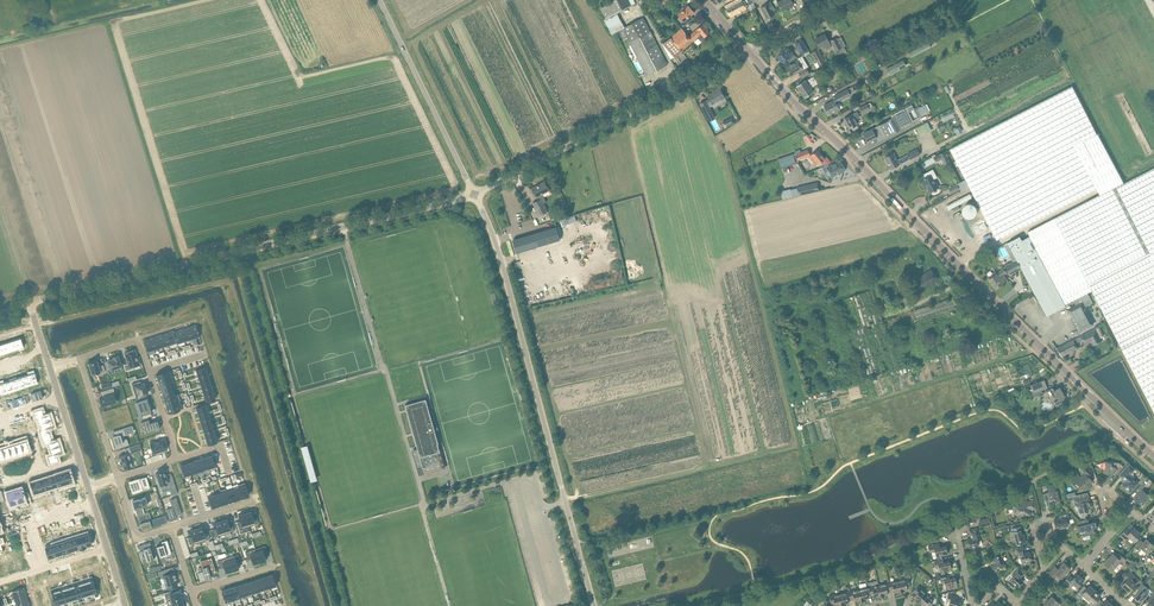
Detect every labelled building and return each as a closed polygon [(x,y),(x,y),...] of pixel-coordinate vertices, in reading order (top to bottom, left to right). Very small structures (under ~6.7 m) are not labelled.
[(606,19),(617,13),(636,4),(636,3),(639,1),(639,0),(613,0),(600,7),(606,19)] [(731,4),(725,7),(730,16),(746,8),(743,1),(745,0),(738,0),(731,4)] [(777,1),(782,10),(793,4),(792,1),(795,0),(780,0),(777,1)] [(761,7),(764,13),(767,19),(775,14),(773,10),(775,9),(771,2),(761,7)] [(682,12),(678,15),(680,17),(679,18),(683,22),(681,23),(684,26),(688,23),(685,20),(687,18),(689,16),(694,12),(688,6),(685,9),(683,7),(680,10),(682,12)] [(617,13),(606,19),(604,20),(611,34),(619,30),(624,27),(617,13)] [(643,18),(624,27),(619,30),(624,39),(627,38),(646,75),(667,64),(643,18)] [(663,44),(674,57),(698,36),(702,41),(705,38),(704,37),(710,32),(707,29),(708,28),(704,23),(689,36),(682,28),(671,37),(663,44)] [(831,45),(827,39),(825,33),(815,38),(819,46),(824,44),(826,48),(831,45)] [(830,40),(835,49),(839,57),(847,53),(844,46),(846,46),(841,37),(837,39),(836,37),(830,40)] [(807,50),(802,39),(795,43),(801,53),(807,50)] [(918,48),(920,53),(931,47),(928,42),(918,48)] [(787,47),(783,50),(777,56),(783,63),(787,59),(790,57),(789,56),(793,53),(787,47)] [(918,48),(908,53),(911,58),(920,53),(918,48)] [(826,65),(824,61),(818,49),(812,52),(817,62),(820,68),(826,65)] [(809,73),(806,67),(803,69),(798,59),(791,63),(785,67),(791,77),(796,74),(796,73),(798,72),(801,78),(809,73)] [(903,60),(886,69),(890,75),(906,66),(903,60)] [(804,97),(814,90),(811,86),(821,81),(817,75),(807,80),(806,80),(797,86),(804,97)] [(956,146),(950,149),(997,239),(1002,237),(1096,188),(1100,195),(1122,184),(1122,183),(1123,183),(1097,133),(1073,86),(956,146)] [(726,100),(719,87),(714,90),(715,91),(707,95),(709,99),(706,101),(705,101),(700,103),(707,116),(712,113),(709,107),(713,106),(713,107),(726,100)] [(833,113),(838,110),(839,109),(836,102),(851,95),(850,93),(847,89),(832,97),(834,100),(824,105),(828,114),(833,112),(833,113)] [(862,112),(869,109),(867,104),(860,108),(862,112)] [(926,104),(915,109),(919,116),(929,111),(926,104)] [(869,130),(864,133),(868,142),(876,137),(874,133),(879,130),(883,138),(902,129),(901,128),(911,123),(911,122),(904,109),(892,115),(893,118),(877,126),(872,129),(869,130)] [(849,128),(854,126),(858,123),(853,114),(844,119),(849,128)] [(933,119),(917,128),(921,136),(932,131),(931,129),(937,127),(936,126),(933,119)] [(798,160),(810,155),(808,149),(795,155),(798,160)] [(910,159),(920,154),(917,149),(907,154),(910,159)] [(827,163),(824,159),(824,158),(817,150),(809,156),(816,165),(821,161),(825,165),(827,163)] [(891,168),(900,164),(894,152),(885,157),(891,168)] [(944,152),(939,155),(944,165),(949,162),(944,152)] [(793,154),(778,159),(781,168),(782,168),(796,163),(793,154)] [(840,160),(828,166),(828,164),(821,167),(827,178),(832,176),(832,177),(845,170),(840,160)] [(1004,244),(1014,262),(1018,260),(1023,270),(1047,316),(1067,305),(1066,304),(1073,300),(1088,293),(1092,290),(1121,347),(1123,349),(1153,410),(1153,168),(1123,184),(1122,184),(1100,195),(1035,228),(1028,231),(1030,236),(1023,239),(1021,235),(1020,236),(1008,242),(1004,244)] [(921,175),(923,179),(922,180),(924,185),(926,184),(930,192),(939,187),(934,179),(937,177),(933,169),(921,175)] [(549,190),(548,186),(545,181),(532,188),(537,197),(539,200),(533,203),(539,215),(548,211),(544,204),(546,202),(542,194),(549,190)] [(797,187),(799,195),(818,190),(817,183),(797,187)] [(957,184),(950,188),(952,193),(960,189),(957,184)] [(564,225),(576,221),(574,215),(562,219),(564,225)] [(978,225),(981,231),(988,229),(985,222),(978,225)] [(556,226),(527,235),(528,235),(514,240),(517,252),(516,252),(517,253),(560,240),(556,226)] [(1014,262),(1007,266),(1009,270),(1011,274),(1015,272),(1016,274),(1023,270),(1018,260),(1014,262)] [(990,279),(989,279),(997,288),(1007,279),(1004,275),(1009,270),(1007,266),(1006,265),(990,279)] [(920,293),(933,282),(938,279),(931,269),(920,277),(917,274),(910,280),(920,293)] [(1076,306),(1069,310),(1080,331),(1094,324),(1085,307),(1093,303),(1088,293),(1073,300),(1076,306)] [(854,294),(844,299),(856,324),(856,335),(866,356),(867,356),(867,373),(874,373),(874,370),(876,370),(875,365),(870,353),(870,346),(867,346),(867,330),(867,331),(867,309),(860,294),(854,294)] [(188,327),(192,339),(199,337),(200,337),(196,325),(195,325),(188,327)] [(1096,328),(1101,338),(1104,336),(1099,326),(1096,328)] [(181,329),(185,341),(192,339),(188,327),(181,329)] [(1101,338),(1096,328),(1082,336),(1086,344),(1091,341),(1094,345),(1102,341),(1101,338)] [(174,332),(173,332),(177,342),(177,343),(177,344),(185,341),(181,329),(181,330),(174,332)] [(166,333),(169,345),(177,343),(177,342),(173,332),(174,332),(173,331),(166,333)] [(159,335),(158,335),(162,347),(169,345),(166,333),(165,333),(159,335)] [(151,338),(155,350),(162,347),(158,335),(151,338)] [(21,337),(14,339),(17,349),(24,347),(21,337)] [(144,340),(143,340),(147,352),(148,352),(155,350),(151,338),(144,340)] [(14,339),(8,341),(11,351),(17,349),(14,339)] [(1062,356),(1067,354),(1078,348),(1074,340),(1058,348),(1062,356)] [(8,341),(2,343),(5,353),(11,351),(8,341)] [(128,363),(124,365),(126,371),(133,368),(133,366),(139,364),(135,349),(124,353),(128,363)] [(109,366),(106,367),(108,374),(114,372),(113,369),(121,366),(118,356),(113,357),(113,358),(107,360),(109,366)] [(93,361),(88,363),(92,376),(105,372),(103,365),(99,366),(97,360),(96,360),(96,361),(94,362),(93,361)] [(205,367),(196,370),(198,377),(207,373),(205,367)] [(34,370),(27,372),(32,385),(38,383),(34,370)] [(170,370),(156,374),(156,375),(157,374),(159,380),(172,376),(170,370)] [(27,372),(21,374),(22,376),(25,387),(32,385),(27,372)] [(207,373),(198,377),(200,383),(209,380),(207,373)] [(16,378),(19,389),(25,387),(22,376),(16,378)] [(172,376),(159,380),(161,387),(172,383),(174,383),(172,376)] [(16,377),(9,379),(10,380),(13,391),(19,389),(16,378),(16,377)] [(1044,379),(1030,384),(1033,393),(1033,396),(1039,396),(1039,391),(1047,388),(1044,379)] [(4,382),(7,393),(13,391),(10,380),(4,382)] [(209,380),(200,383),(202,389),(211,386),(209,380)] [(140,381),(132,384),(133,387),(135,386),(139,398),(146,396),(145,394),(148,393),(144,383),(141,384),(140,381)] [(172,383),(161,387),(162,393),(173,389),(173,390),(174,389),(172,383)] [(211,386),(202,389),(204,395),(213,392),(211,386)] [(1052,388),(1045,392),(1045,394),(1045,396),(1046,398),(1047,399),(1048,401),(1049,402),(1051,403),(1053,403),(1055,403),(1056,406),(1061,403),(1065,401),(1063,398),(1063,399),(1063,398),(1065,397),(1059,386),(1054,390),(1052,388)] [(104,397),(99,399),(101,403),(102,406),(102,407),(107,405),(110,404),(114,403),(113,403),(112,398),(115,397),(113,393),(114,393),(113,388),(101,391),(102,392),(104,397)] [(173,389),(162,393),(164,398),(164,399),(175,395),(173,390),(173,389)] [(213,392),(204,395),(206,401),(215,398),(213,392)] [(175,395),(164,399),(166,406),(180,401),(178,394),(175,395)] [(439,443),(426,398),(405,404),(418,449),(414,450),(416,457),(420,456),(421,461),(423,467),(425,474),(445,468),(443,461),(440,450),(438,443),(439,443)] [(147,399),(138,402),(143,418),(152,415),(150,412),(151,412),(149,407),(150,407),(149,404),(148,404),(147,399)] [(180,401),(166,406),(169,413),(182,408),(180,401)] [(205,405),(196,408),(198,414),(207,411),(205,405)] [(113,416),(107,420),(110,428),(120,425),(117,413),(122,412),(120,406),(111,409),(113,416)] [(42,409),(33,411),(36,419),(39,418),(41,424),(52,420),(50,414),(44,416),(42,409)] [(438,436),(441,436),(434,409),(431,409),(438,436)] [(207,411),(198,414),(200,420),(209,417),(207,411)] [(148,417),(138,420),(140,426),(144,425),(146,432),(160,428),(157,420),(150,422),(148,417)] [(209,417),(200,420),(202,426),(211,423),(209,417)] [(43,430),(39,431),(42,438),(50,435),(48,428),(54,426),(52,420),(41,424),(43,430)] [(211,423),(202,426),(204,432),(213,429),(211,423)] [(116,436),(112,437),(114,443),(116,448),(116,449),(123,446),(125,446),(123,440),(121,435),(133,431),(132,427),(133,426),(132,426),(114,431),(114,432),(115,432),(116,436)] [(213,429),(204,432),(206,438),(215,435),(213,429)] [(50,435),(42,438),(44,445),(48,443),(50,449),(60,446),(58,440),(52,442),(50,435)] [(215,435),(206,438),(208,445),(217,442),(215,435)] [(25,438),(19,440),(23,453),(29,451),(25,438)] [(163,439),(150,443),(153,454),(165,450),(167,449),(166,447),(163,439)] [(19,440),(13,442),(17,455),(23,453),(19,440)] [(13,442),(7,444),(11,457),(17,455),(13,442)] [(7,444),(0,445),(5,459),(11,457),(7,444)] [(126,454),(118,456),(120,461),(121,465),(123,469),(124,470),(128,469),(128,468),(132,466),(129,456),(132,455),(131,453),(142,449),(140,444),(124,449),(126,454)] [(52,455),(48,456),(50,464),(59,461),(56,454),(62,452),(60,446),(50,449),(52,455)] [(308,446),(302,448),(312,482),(317,480),(308,446)] [(212,455),(205,457),(209,469),(209,471),(216,469),(212,455)] [(205,457),(199,459),(203,471),(209,469),(205,457)] [(199,459),(193,461),(197,473),(203,471),(199,459)] [(193,461),(187,463),(191,475),(197,473),(193,461)] [(1124,466),(1119,463),(1111,461),(1111,462),(1105,461),(1103,473),(1107,473),(1108,472),(1111,475),(1115,471),(1117,473),(1124,466)] [(187,463),(181,465),(185,478),(191,476),(191,475),(187,463)] [(1092,472),(1087,468),(1085,465),(1081,470),(1085,473),(1081,477),(1077,474),(1070,481),(1071,482),(1077,488),(1078,488),(1080,486),(1084,489),(1090,483),(1089,483),(1092,480),(1088,476),(1092,472)] [(1129,475),(1134,469),(1129,465),(1120,475),(1126,481),(1122,486),(1130,492),(1138,483),(1131,476),(1130,476),(1129,475)] [(69,470),(62,472),(66,486),(73,484),(69,470)] [(164,470),(156,473),(158,481),(157,481),(159,485),(160,485),(161,489),(162,488),(168,486),(175,484),(172,475),(166,477),(164,470)] [(55,474),(54,474),(55,475),(59,487),(58,487),(59,488),(66,486),(62,472),(55,475),(55,474)] [(55,475),(49,477),(52,487),(52,489),(58,487),(59,487),(55,475)] [(134,486),(132,486),(133,488),(134,493),(143,490),(150,488),(146,476),(133,481),(134,486)] [(49,477),(43,479),(46,489),(52,487),(49,477)] [(43,479),(37,481),(41,494),(47,492),(46,489),(43,479)] [(30,482),(34,496),(41,494),(37,481),(31,483),(30,482)] [(245,482),(238,484),(239,487),(242,497),(249,495),(245,482)] [(1137,488),(1140,491),(1137,494),(1133,498),(1138,502),(1139,500),(1144,504),(1151,497),(1142,489),(1145,485),(1143,482),(1137,488)] [(1052,503),(1058,502),(1059,502),(1057,491),(1055,491),(1054,485),(1046,487),(1048,493),(1043,494),(1045,501),(1051,499),(1052,503)] [(227,489),(226,489),(230,501),(236,499),(233,489),(233,487),(227,489)] [(233,489),(236,499),(242,497),(239,487),(233,489)] [(20,488),(13,490),(18,505),(29,502),(26,494),(23,495),(20,488)] [(226,488),(220,490),(220,493),(221,493),(224,503),(230,501),(226,489),(227,489),(226,488)] [(9,500),(5,501),(7,509),(18,505),(13,490),(6,493),(9,500)] [(220,493),(215,495),(218,505),(224,503),(221,493),(220,493)] [(215,495),(208,497),(211,507),(218,505),(215,495)] [(1086,513),(1085,511),(1088,510),(1088,508),(1092,507),(1091,501),(1090,501),(1088,496),(1080,498),(1080,497),(1073,499),(1075,505),(1078,505),(1080,512),(1080,514),(1081,516),(1082,516),(1085,515),(1086,515),(1086,513)] [(135,500),(132,501),(134,507),(135,509),(142,506),(148,505),(147,504),(145,498),(145,497),(141,498),(141,497),(139,498),(139,499),(135,500)] [(172,508),(166,510),(169,521),(177,518),(175,515),(181,513),(176,498),(170,500),(171,503),(172,508)] [(1033,500),(1027,502),(1027,500),(1018,503),(1019,504),(1013,505),(1015,511),(1014,512),(1014,515),(1020,513),(1021,516),(1030,514),(1028,509),(1034,507),(1033,500)] [(251,511),(245,513),(249,526),(259,523),(256,515),(253,516),(251,511)] [(149,512),(138,515),(139,518),(140,520),(138,520),(139,523),(140,527),(141,528),(142,529),(143,529),(144,529),(145,529),(152,527),(160,524),(158,517),(150,520),(149,519),(147,520),(145,513),(148,512),(149,512)] [(1056,528),(1061,527),(1068,525),(1066,519),(1069,518),(1068,512),(1058,514),(1058,518),(1054,519),(1055,522),(1054,522),(1056,528)] [(240,520),(236,521),(239,529),(249,526),(245,513),(238,515),(240,520)] [(981,527),(991,524),(989,517),(979,520),(981,527)] [(227,519),(220,521),(224,534),(234,531),(232,523),(228,524),(227,519)] [(1089,519),(1078,521),(1079,525),(1078,526),(1079,531),(1080,531),(1081,533),(1085,532),(1086,535),(1089,534),(1091,534),(1091,533),(1094,532),(1093,528),(1096,527),(1097,529),(1097,528),(1095,521),(1089,523),(1088,519),(1089,519)] [(216,528),(212,529),(215,537),(224,534),(220,521),(214,523),(216,528)] [(202,526),(196,528),(200,542),(210,538),(208,531),(204,532),(202,526)] [(1016,544),(1020,544),(1026,542),(1024,534),(1021,534),(1020,530),(1021,530),(1021,526),(1011,529),(1012,532),(1011,532),(1013,540),(1015,540),(1016,544)] [(1134,541),(1137,538),(1141,533),(1133,527),(1130,531),(1127,528),(1127,527),(1120,535),(1126,540),(1129,536),(1134,541)] [(191,536),(188,537),(190,545),(200,542),(196,528),(190,530),(191,536)] [(979,540),(976,528),(969,530),(971,538),(967,539),(969,547),(970,551),(976,549),(975,547),(979,546),(977,541),(979,540)] [(87,531),(81,533),(85,546),(92,544),(87,531)] [(81,533),(75,535),(79,548),(79,549),(86,547),(85,546),(81,533)] [(75,535),(69,537),(73,550),(79,548),(75,535)] [(69,537),(63,539),(67,552),(73,550),(69,537)] [(1146,552),(1149,549),(1153,544),(1146,538),(1142,543),(1139,541),(1134,546),(1139,551),(1141,548),(1146,552)] [(63,539),(57,540),(61,554),(67,552),(63,539)] [(57,540),(50,543),(51,544),(55,556),(61,554),(57,540)] [(162,544),(156,546),(159,553),(159,554),(165,552),(166,555),(170,553),(170,554),(171,553),(167,540),(161,542),(162,544)] [(144,551),(139,552),(139,553),(140,553),(141,555),(140,555),(141,558),(145,557),(146,562),(154,559),(150,547),(152,547),(150,542),(149,542),(150,542),(145,544),(147,548),(146,548),(143,549),(143,550),(143,549),(144,551)] [(51,544),(45,546),(45,547),(48,558),(55,556),(51,544)] [(936,556),(942,555),(948,554),(946,546),(938,548),(937,544),(928,546),(930,552),(935,551),(936,556)] [(256,551),(259,562),(266,560),(264,554),(267,553),(265,546),(261,547),(262,549),(256,551)] [(1020,557),(1022,563),(1026,562),(1026,561),(1031,559),(1029,551),(1025,552),(1024,547),(1016,549),(1018,558),(1020,557)] [(255,549),(245,552),(248,559),(251,558),(253,564),(259,562),(256,551),(255,549)] [(1127,559),(1126,558),(1118,551),(1115,554),(1113,553),(1104,563),(1112,570),(1121,560),(1124,563),(1127,559)] [(998,572),(1001,568),(1002,568),(1005,565),(1001,561),(1002,559),(995,553),(990,559),(994,563),(992,566),(998,572)] [(238,554),(228,557),(232,570),(238,568),(237,563),(240,562),(238,554)] [(0,558),(0,574),(0,575),(9,572),(8,570),(12,568),(10,563),(13,562),(11,555),(0,558)] [(203,572),(197,574),(198,575),(200,581),(205,579),(206,580),(211,578),(210,574),(216,572),(211,557),(206,559),(207,560),(204,561),(205,564),(201,566),(203,572)] [(228,557),(218,560),(220,568),(224,567),(226,572),(232,570),(228,557)] [(935,560),(935,561),(936,567),(939,567),(940,572),(941,572),(942,575),(945,574),(944,571),(946,570),(952,569),(950,561),(944,562),(942,563),(941,559),(935,560)] [(1130,569),(1131,568),(1135,564),(1131,560),(1126,566),(1130,569)] [(1061,578),(1067,572),(1070,568),(1063,562),(1057,569),(1054,567),(1049,573),(1054,578),(1057,575),(1061,578)] [(1013,577),(1008,583),(1013,587),(1015,584),(1018,587),(1023,581),(1020,578),(1024,573),(1018,568),(1012,575),(1013,577)] [(1133,569),(1131,568),(1130,569),(1128,571),(1123,577),(1126,579),(1122,584),(1129,591),(1136,583),(1131,579),(1134,575),(1131,572),(1133,569)] [(167,569),(159,571),(160,576),(162,575),(167,588),(177,585),(176,579),(175,579),(175,577),(176,577),(175,577),(175,576),(174,576),(174,574),(175,574),(174,574),(173,572),(169,573),(167,569)] [(1077,587),(1080,584),(1083,580),(1076,573),(1072,578),(1069,575),(1065,580),(1072,587),(1074,584),(1077,587)] [(272,575),(266,577),(270,587),(276,585),(272,574),(272,575)] [(905,578),(898,580),(901,592),(905,591),(905,590),(908,589),(907,587),(910,586),(909,581),(911,581),(910,574),(904,575),(905,578)] [(950,579),(949,575),(940,577),(942,583),(944,583),(945,588),(957,585),(955,577),(950,579)] [(90,580),(84,582),(86,589),(95,586),(92,576),(89,577),(90,580)] [(266,577),(260,579),(263,589),(264,592),(271,590),(270,587),(266,577)] [(260,579),(254,581),(257,591),(263,589),(260,579)] [(897,592),(901,592),(898,580),(888,582),(890,589),(893,588),(894,593),(897,592)] [(74,585),(68,587),(70,594),(78,591),(75,581),(73,582),(74,585)] [(77,581),(75,581),(78,591),(86,589),(84,582),(78,584),(77,581)] [(254,581),(248,583),(251,593),(257,591),(254,581)] [(887,590),(890,589),(888,582),(879,584),(881,596),(885,595),(888,594),(887,590)] [(248,583),(242,584),(245,596),(246,598),(252,596),(251,593),(248,583)] [(1135,597),(1134,598),(1138,601),(1139,600),(1141,602),(1145,597),(1147,594),(1144,591),(1147,587),(1145,585),(1142,583),(1141,584),(1137,588),(1140,590),(1135,596),(1135,597)] [(236,586),(239,598),(240,598),(245,596),(242,584),(236,586)] [(878,597),(881,596),(879,584),(869,586),(870,594),(874,593),(875,597),(878,596),(878,597)] [(915,599),(918,602),(926,592),(919,585),(913,591),(916,594),(913,597),(916,599),(915,599)] [(1084,595),(1087,599),(1095,590),(1089,585),(1084,591),(1081,588),(1073,598),(1075,600),(1078,596),(1080,599),(1084,595)] [(61,586),(59,587),(60,590),(62,596),(70,594),(68,587),(62,589),(61,586)] [(95,586),(86,589),(88,595),(94,594),(95,597),(98,596),(95,586)] [(235,586),(229,588),(233,602),(240,600),(240,598),(239,598),(236,586),(235,586)] [(867,594),(870,594),(869,586),(859,589),(862,601),(866,600),(865,599),(868,598),(867,594)] [(24,587),(12,591),(14,598),(26,595),(24,587)] [(53,588),(50,589),(53,599),(62,596),(60,590),(54,592),(53,588)] [(229,588),(222,591),(226,604),(233,602),(229,588)] [(86,589),(78,591),(81,601),(84,601),(83,597),(88,595),(86,589)] [(862,601),(859,589),(849,591),(851,598),(854,597),(855,602),(858,601),(858,602),(862,601)] [(164,593),(166,600),(171,598),(173,605),(184,605),(179,591),(173,593),(172,590),(164,593)] [(1087,599),(1092,602),(1088,605),(1089,605),(1096,605),(1100,602),(1101,601),(1098,598),(1101,595),(1095,590),(1087,599)] [(78,591),(70,594),(72,601),(78,599),(79,602),(81,601),(78,591)] [(848,599),(851,598),(849,591),(839,593),(842,605),(846,604),(849,603),(848,599)] [(926,592),(918,602),(921,604),(924,605),(926,603),(930,605),(933,605),(934,605),(934,604),(932,602),(934,599),(935,598),(931,594),(930,595),(926,592)] [(839,593),(829,595),(831,603),(834,602),(835,605),(836,605),(838,605),(842,605),(839,593)] [(62,596),(64,603),(65,605),(67,605),(66,603),(72,601),(70,594),(62,596)] [(951,595),(948,594),(946,600),(949,601),(947,605),(960,605),(962,603),(954,600),(955,596),(951,595)] [(26,595),(14,598),(17,605),(28,602),(26,595)] [(53,599),(56,605),(58,605),(64,603),(62,596),(53,599)] [(1064,601),(1059,597),(1057,600),(1052,596),(1043,605),(1056,605),(1059,603),(1063,605),(1065,605),(1067,604),(1064,601)]
